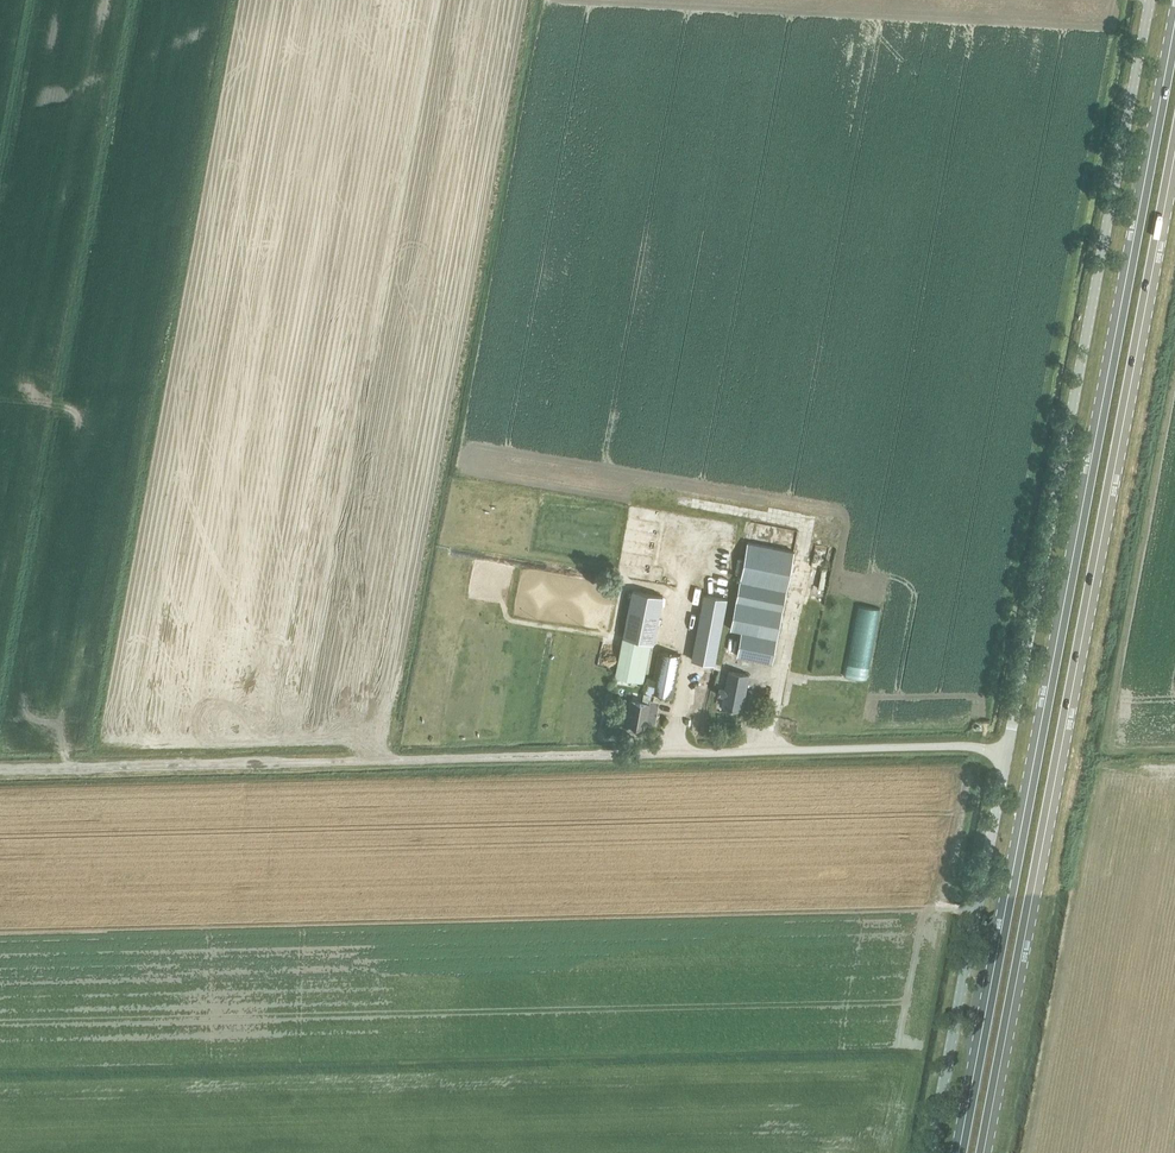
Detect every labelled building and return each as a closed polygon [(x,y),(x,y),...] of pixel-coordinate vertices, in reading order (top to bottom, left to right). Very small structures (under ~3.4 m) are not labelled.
[(747,541),(730,628),(741,630),(736,654),(772,661),(794,550),(747,541)] [(647,640),(653,642),(662,595),(632,589),(623,636),(624,636),(616,674),(639,678),(647,640)] [(691,658),(714,663),(727,597),(704,593),(691,658)] [(631,699),(627,722),(646,725),(646,723),(655,725),(657,713),(649,711),(650,703),(653,691),(673,694),(681,654),(659,649),(653,679),(647,677),(645,682),(643,693),(642,701),(631,699)] [(721,705),(741,709),(748,673),(728,669),(725,686),(719,685),(717,694),(723,695),(721,705)]
